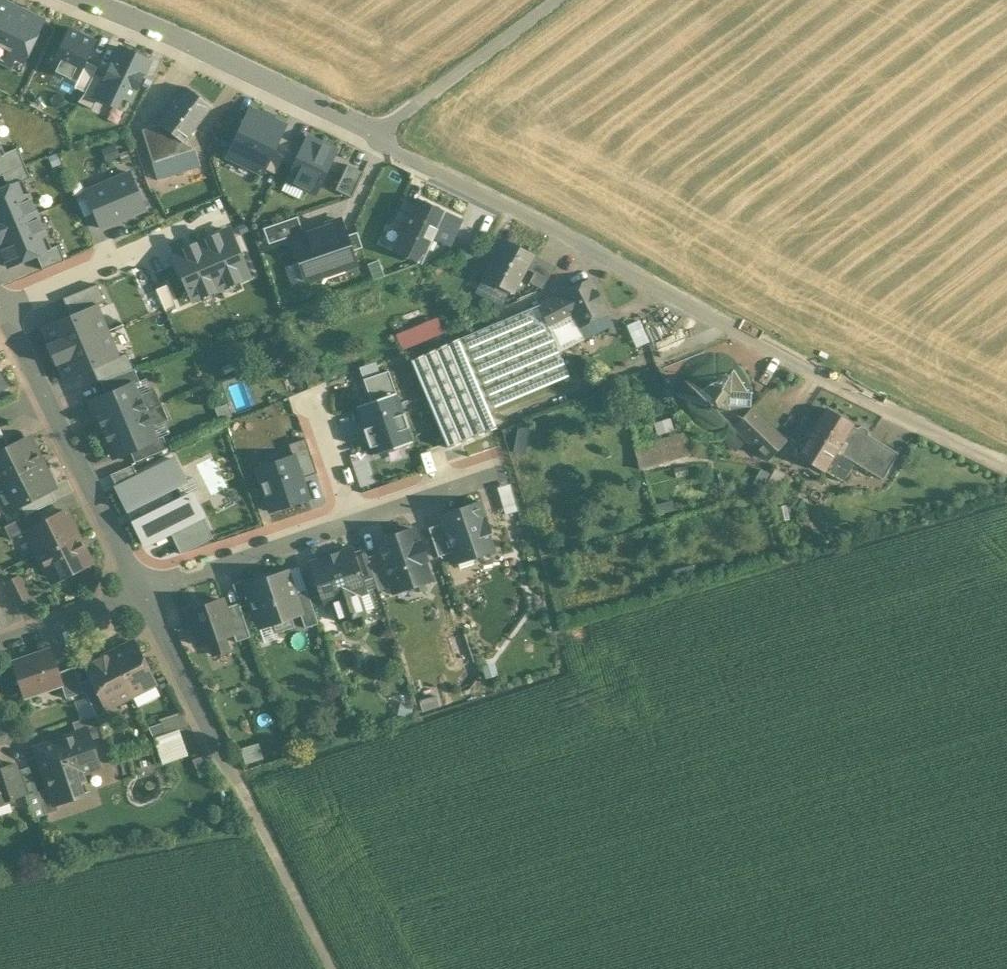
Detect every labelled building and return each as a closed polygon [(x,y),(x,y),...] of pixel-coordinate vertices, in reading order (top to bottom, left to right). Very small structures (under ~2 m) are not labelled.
[(6,0),(0,0),(0,64),(20,73),(46,19),(6,0)] [(50,67),(76,81),(86,61),(97,40),(70,26),(50,67)] [(126,113),(152,62),(119,45),(103,78),(93,97),(96,98),(126,113)] [(97,67),(86,61),(76,81),(73,87),(84,93),(93,74),(97,67)] [(93,97),(103,78),(93,74),(84,93),(79,102),(92,108),(96,98),(93,97)] [(186,88),(158,124),(183,143),(211,106),(186,88)] [(226,148),(265,168),(289,119),(250,100),(226,148)] [(183,143),(158,124),(143,129),(154,163),(192,150),(183,143)] [(315,189),(335,146),(307,133),(287,176),(315,189)] [(2,175),(25,165),(18,148),(5,154),(0,156),(0,176),(2,175)] [(195,149),(192,150),(154,163),(152,164),(157,180),(201,166),(195,149)] [(25,165),(2,175),(8,187),(23,180),(30,177),(25,165)] [(363,173),(347,165),(335,190),(351,198),(363,173)] [(93,214),(100,231),(146,210),(130,170),(83,189),(93,214)] [(23,180),(8,187),(0,190),(0,228),(37,213),(23,180)] [(80,181),(70,185),(84,218),(93,214),(83,189),(80,181)] [(445,212),(417,199),(398,239),(399,239),(427,252),(429,248),(433,238),(442,219),(445,212)] [(455,217),(445,212),(442,219),(452,224),(455,217)] [(37,213),(0,228),(0,251),(7,267),(37,254),(52,248),(37,213)] [(290,229),(307,279),(356,262),(339,213),(290,229)] [(452,224),(442,219),(433,238),(443,243),(452,224)] [(228,230),(201,242),(220,288),(248,276),(228,230)] [(427,252),(399,239),(394,250),(422,263),(436,257),(439,252),(429,248),(427,252)] [(505,240),(492,265),(490,264),(483,277),(506,289),(512,293),(525,269),(533,254),(505,240)] [(220,288),(201,242),(173,254),(193,300),(220,288)] [(59,245),(52,248),(37,254),(43,269),(65,260),(59,245)] [(555,266),(533,254),(525,269),(533,274),(529,282),(542,289),(555,266)] [(506,289),(483,277),(477,288),(495,297),(504,293),(506,289)] [(590,279),(538,305),(558,351),(612,325),(606,313),(607,313),(590,279)] [(109,331),(98,304),(41,327),(53,354),(109,331)] [(458,339),(489,411),(569,377),(558,351),(538,305),(458,339)] [(437,318),(395,334),(401,349),(443,333),(437,318)] [(120,358),(109,331),(53,354),(64,381),(94,369),(120,358)] [(448,449),(496,428),(489,411),(458,339),(410,360),(448,449)] [(126,355),(120,358),(94,369),(99,382),(132,369),(126,355)] [(132,369),(99,382),(104,393),(130,383),(131,385),(139,382),(134,368),(132,369)] [(371,392),(395,384),(389,368),(366,376),(371,392)] [(734,370),(721,385),(728,391),(726,405),(719,411),(734,426),(751,408),(751,396),(734,370)] [(136,397),(152,391),(147,379),(139,382),(131,385),(136,397)] [(104,393),(86,401),(94,419),(97,418),(102,429),(161,405),(155,389),(152,391),(136,397),(131,385),(130,383),(104,393)] [(710,384),(702,391),(701,402),(708,410),(719,411),(726,405),(728,391),(721,385),(710,384)] [(355,407),(372,455),(414,440),(397,392),(355,407)] [(227,404),(214,408),(219,420),(231,416),(227,404)] [(161,405),(102,429),(107,441),(104,442),(111,459),(130,451),(155,441),(154,440),(149,428),(165,421),(168,420),(161,405)] [(786,441),(751,408),(734,426),(731,429),(745,442),(767,462),(786,441)] [(853,425),(826,409),(798,455),(841,481),(854,462),(840,454),(846,444),(842,442),(852,426),(853,425)] [(674,431),(670,418),(652,423),(656,436),(674,431)] [(679,419),(673,425),(679,430),(684,423),(679,419)] [(170,434),(165,421),(149,428),(154,440),(163,436),(170,434)] [(856,428),(852,426),(842,442),(846,444),(840,454),(854,462),(870,436),(867,435),(867,430),(861,426),(856,428)] [(512,451),(524,453),(529,430),(517,427),(512,451)] [(735,452),(745,442),(731,429),(721,439),(735,452)] [(683,433),(634,447),(640,470),(690,455),(683,433)] [(484,438),(494,460),(503,456),(494,434),(484,438)] [(0,438),(0,451),(9,447),(4,436),(0,438)] [(155,441),(130,451),(135,462),(168,449),(163,436),(154,440),(155,441)] [(898,454),(870,436),(854,462),(882,480),(898,454)] [(0,451),(0,483),(42,463),(29,437),(9,447),(0,451)] [(273,514),(317,501),(309,475),(321,471),(310,437),(280,446),(283,458),(259,466),(273,514)] [(484,438),(466,446),(475,468),(494,460),(484,438)] [(205,518),(175,456),(113,486),(144,548),(172,535),(204,519),(205,518)] [(0,483),(0,496),(7,511),(20,505),(50,490),(54,488),(42,463),(0,483)] [(689,475),(686,465),(673,468),(676,479),(689,475)] [(761,488),(769,474),(760,469),(752,483),(761,488)] [(785,475),(774,469),(763,489),(773,495),(785,475)] [(510,484),(498,487),(505,514),(518,511),(510,484)] [(50,490),(20,505),(26,515),(36,510),(56,500),(50,490)] [(671,500),(654,505),(657,515),(674,511),(671,500)] [(481,502),(455,510),(457,516),(442,521),(443,523),(452,552),(456,563),(458,563),(459,567),(462,568),(475,563),(476,561),(475,557),(494,550),(488,534),(491,533),(481,502)] [(786,505),(776,507),(779,521),(789,519),(786,505)] [(26,515),(4,526),(10,539),(27,531),(26,529),(42,522),(36,510),(26,515)] [(42,522),(26,529),(27,531),(38,554),(77,534),(65,510),(42,522)] [(172,535),(181,553),(213,538),(204,519),(172,535)] [(443,523),(429,528),(438,556),(452,552),(443,523)] [(413,529),(388,537),(389,542),(378,546),(380,553),(390,583),(391,582),(405,578),(408,587),(430,580),(424,560),(427,559),(421,542),(418,543),(413,529)] [(77,534),(38,554),(45,568),(51,565),(57,579),(91,562),(77,534)] [(367,557),(364,549),(353,553),(362,580),(373,576),(367,557)] [(352,550),(310,564),(311,568),(320,594),(324,605),(333,602),(339,621),(363,613),(357,594),(366,591),(362,580),(353,553),(352,550)] [(380,553),(367,557),(373,576),(378,591),(393,586),(391,582),(390,583),(380,553)] [(697,576),(693,565),(674,570),(677,582),(697,576)] [(320,594),(311,568),(300,572),(306,590),(309,598),(320,594)] [(295,593),(287,571),(246,585),(251,601),(257,621),(271,616),(276,630),(290,625),(288,618),(300,614),(301,613),(295,593)] [(30,599),(19,577),(6,583),(17,606),(30,599)] [(244,581),(233,585),(239,602),(240,605),(251,601),(246,585),(244,581)] [(309,598),(306,590),(295,593),(301,613),(300,614),(305,628),(318,624),(309,598)] [(222,600),(187,612),(198,644),(209,642),(213,654),(228,650),(224,636),(234,633),(225,607),(222,600)] [(239,602),(225,607),(234,633),(236,641),(250,637),(240,605),(239,602)] [(133,641),(110,652),(132,695),(155,683),(133,641)] [(50,649),(12,662),(17,676),(14,683),(21,686),(24,696),(61,684),(62,683),(58,672),(50,649)] [(132,695),(110,652),(85,665),(91,677),(107,708),(108,707),(132,695)] [(481,666),(485,679),(498,675),(494,662),(481,666)] [(73,666),(58,672),(62,683),(61,684),(66,698),(85,692),(81,683),(73,666)] [(107,708),(91,677),(81,683),(85,692),(97,715),(108,709),(108,707),(107,708)] [(416,696),(425,698),(426,689),(417,687),(416,696)] [(399,702),(397,715),(410,718),(413,705),(399,702)] [(153,737),(179,729),(187,726),(182,713),(160,719),(161,723),(148,727),(153,737)] [(97,715),(72,722),(76,733),(87,730),(90,739),(103,735),(97,715)] [(179,729),(153,737),(162,764),(188,755),(179,729)] [(76,733),(35,747),(49,787),(54,804),(56,803),(88,793),(81,773),(99,766),(90,739),(87,730),(76,733)] [(201,756),(192,759),(199,777),(208,773),(201,756)] [(16,763),(0,768),(11,798),(26,793),(18,770),(16,763)] [(29,766),(18,770),(26,793),(34,817),(45,813),(37,791),(29,766)] [(12,801),(11,798),(0,768),(0,767),(0,805),(12,801)] [(49,787),(37,791),(45,813),(57,809),(56,803),(54,804),(49,787)]
